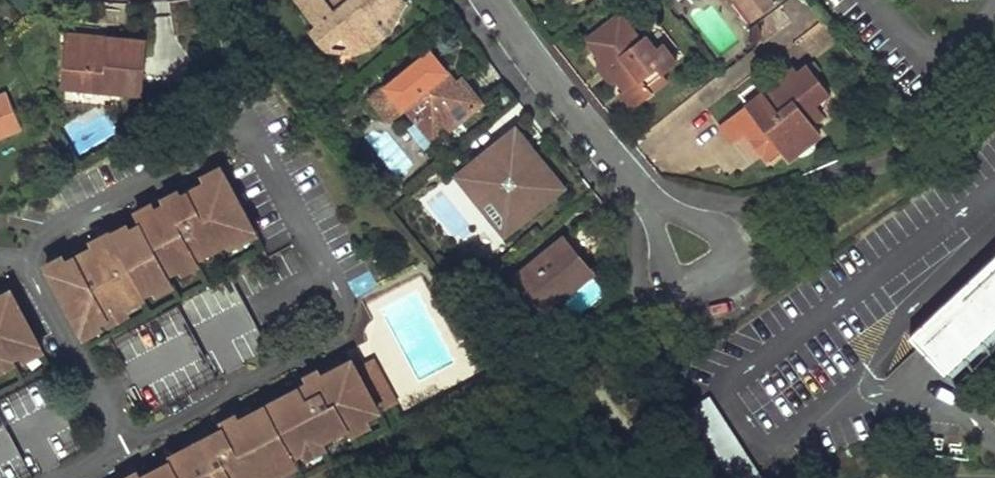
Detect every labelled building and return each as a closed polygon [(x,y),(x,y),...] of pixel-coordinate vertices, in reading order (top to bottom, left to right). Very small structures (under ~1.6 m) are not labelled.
[(320,28),(315,32),(330,49),(360,53),(379,44),(398,28),(409,0),(335,0),(332,2),(330,0),(297,0),(320,28)] [(756,18),(779,0),(742,0),(756,18)] [(648,39),(628,13),(594,39),(633,90),(627,94),(638,108),(672,82),(668,75),(684,63),(670,44),(664,48),(653,35),(648,39)] [(146,42),(65,34),(60,87),(140,95),(146,42)] [(436,141),(483,101),(462,76),(458,79),(433,50),(374,100),(392,122),(408,108),(436,141)] [(743,106),(716,127),(730,145),(743,135),(765,163),(779,151),(788,162),(820,137),(812,126),(824,116),(816,106),(829,96),(804,64),(795,72),(791,67),(741,105),(743,106)] [(5,92),(0,94),(0,135),(19,127),(5,92)] [(506,229),(563,181),(515,122),(458,170),(506,229)] [(239,241),(255,232),(219,165),(203,173),(207,181),(180,195),(176,188),(163,195),(167,202),(154,209),(151,202),(135,210),(142,223),(128,230),(124,223),(110,231),(108,228),(90,237),(95,245),(64,262),(59,253),(44,261),(84,337),(99,329),(95,322),(105,317),(109,324),(126,315),(122,307),(145,295),(143,291),(153,286),(157,294),(173,285),(166,273),(179,266),(182,271),(198,263),(195,257),(236,235),(239,241)] [(522,270),(551,302),(592,266),(579,252),(597,236),(599,230),(585,214),(522,270)] [(907,336),(953,384),(994,344),(994,253),(907,336)] [(10,290),(0,295),(0,372),(14,365),(10,357),(19,352),(23,359),(41,350),(10,290)] [(201,321),(223,312),(213,291),(192,300),(201,321)] [(262,471),(266,477),(267,477),(284,469),(280,462),(303,449),(307,457),(326,447),(322,440),(349,425),(352,432),(371,423),(367,416),(396,401),(374,360),(356,369),(351,359),(321,375),(316,365),(294,377),(299,386),(240,418),(235,410),(219,419),(223,427),(168,456),(170,460),(141,476),(136,467),(117,477),(249,477),(262,471)] [(710,395),(684,412),(726,477),(763,477),(710,395)]
